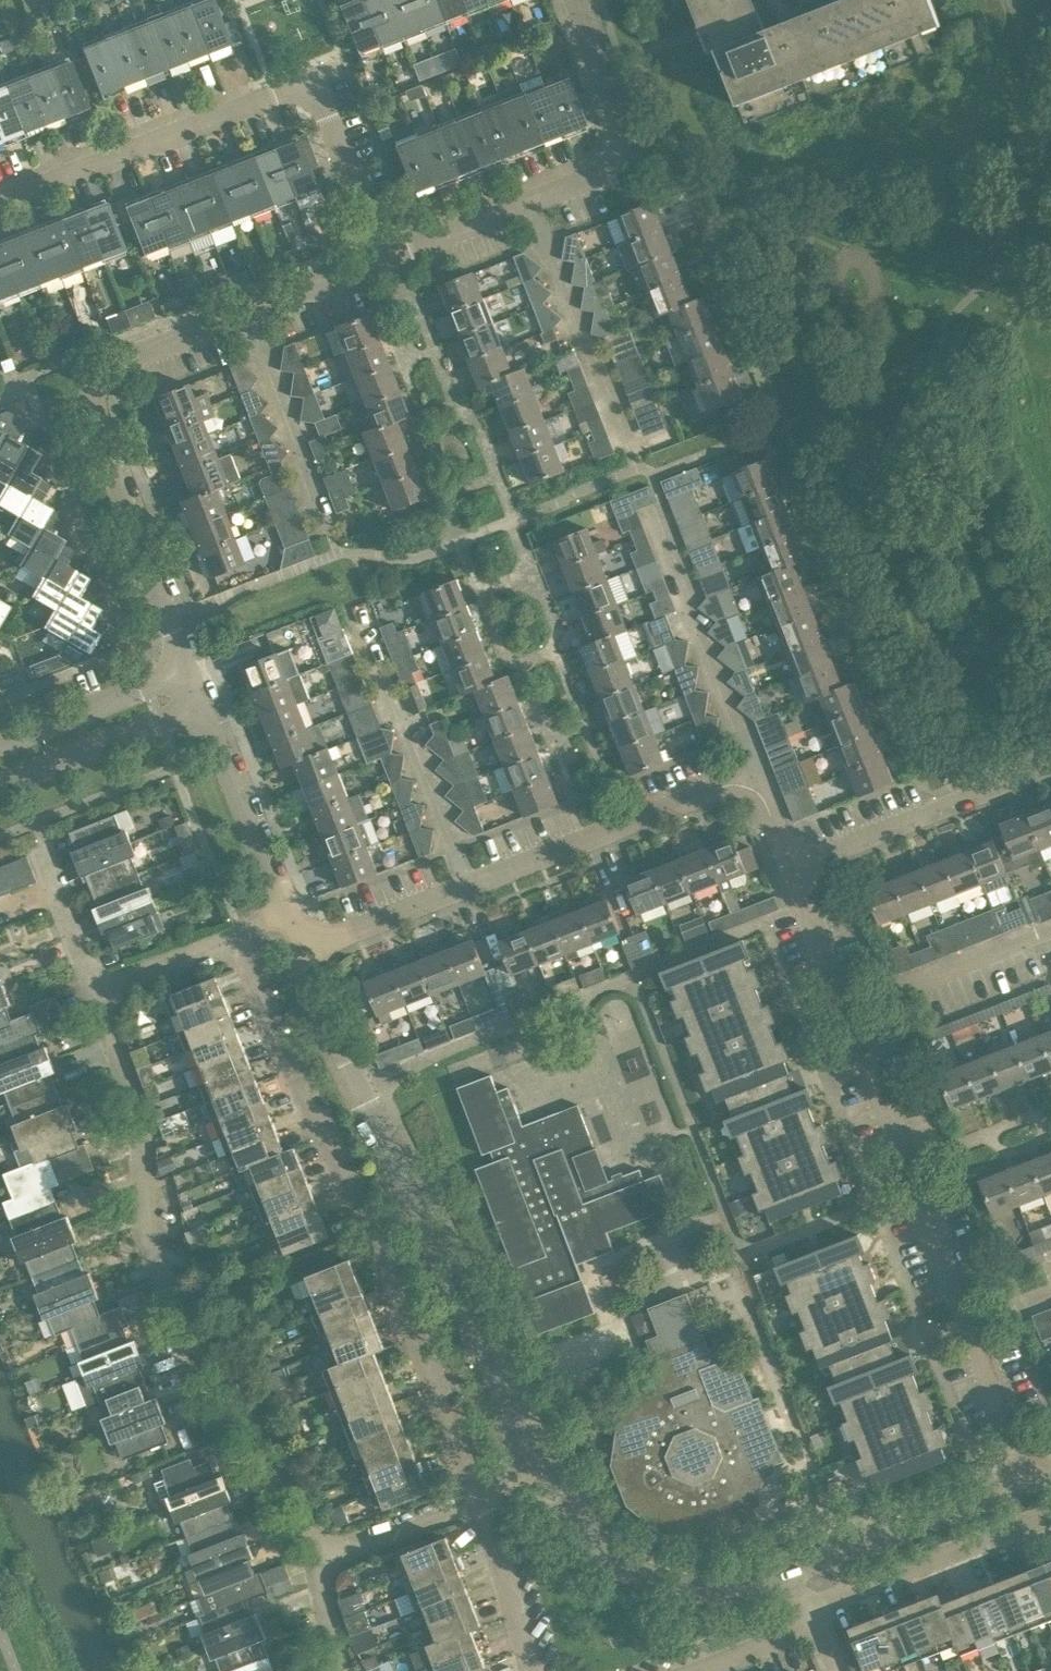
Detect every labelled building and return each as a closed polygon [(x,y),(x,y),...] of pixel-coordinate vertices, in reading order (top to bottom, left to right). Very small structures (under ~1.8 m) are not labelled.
[(187,3),(208,58),(231,49),(212,0),(194,0),(187,3)] [(380,48),(361,0),(343,0),(337,2),(358,56),(380,48)] [(380,48),(401,39),(385,0),(361,0),(380,48)] [(401,39),(422,31),(410,0),(385,0),(401,39)] [(422,31),(444,23),(435,0),(410,0),(422,31)] [(444,23),(466,14),(460,0),(435,0),(444,23)] [(466,14),(487,6),(485,0),(460,0),(466,14)] [(749,2),(748,0),(692,0),(701,22),(704,21),(745,125),(932,52),(923,28),(938,22),(929,0),(860,0),(763,38),(749,2)] [(187,66),(208,58),(187,3),(166,11),(187,66)] [(166,11),(144,19),(165,74),(187,66),(166,11)] [(144,19),(123,27),(144,82),(165,74),(144,19)] [(123,27),(101,35),(122,91),(144,82),(123,27)] [(101,99),(122,91),(101,35),(80,44),(101,99)] [(67,58),(45,66),(66,121),(88,113),(67,58)] [(45,66),(23,75),(45,129),(66,121),(45,66)] [(564,74),(542,83),(564,137),(585,129),(564,74)] [(23,75),(2,83),(24,137),(45,129),(23,75)] [(0,84),(0,140),(2,146),(24,137),(2,83),(0,84)] [(542,83),(521,91),(542,146),(564,137),(542,83)] [(521,91),(499,100),(521,154),(542,146),(521,91)] [(499,100),(478,108),(499,163),(521,154),(499,100)] [(478,108),(456,117),(478,171),(499,163),(478,108)] [(456,117),(435,125),(456,180),(478,171),(456,117)] [(378,122),(375,123),(381,140),(393,136),(389,127),(382,130),(378,122)] [(435,125),(414,133),(435,188),(456,180),(435,125)] [(305,132),(273,145),(294,200),(316,191),(308,169),(318,165),(305,132)] [(414,196),(435,188),(414,133),(392,142),(414,196)] [(273,145),(251,153),(273,208),(294,200),(273,145)] [(251,153),(231,161),(252,216),(273,208),(251,153)] [(231,161),(209,169),(230,224),(252,216),(231,161)] [(209,169),(187,177),(209,232),(230,224),(209,169)] [(187,177),(166,186),(187,241),(209,232),(187,177)] [(166,186),(145,194),(166,249),(187,241),(166,186)] [(129,219),(144,257),(166,249),(145,194),(124,202),(122,198),(112,201),(120,222),(129,219)] [(103,198),(81,207),(102,262),(124,254),(103,198)] [(627,240),(663,227),(653,202),(617,215),(627,240)] [(81,207),(60,215),(81,270),(102,262),(81,207)] [(60,215),(38,223),(59,279),(81,270),(60,215)] [(38,223),(17,231),(38,287),(59,279),(38,223)] [(672,252),(663,227),(627,240),(637,265),(672,252)] [(0,238),(0,252),(16,295),(38,287),(17,231),(0,238)] [(574,260),(585,256),(576,232),(564,236),(562,259),(574,260)] [(523,281),(534,276),(541,267),(524,251),(513,256),(523,281)] [(16,295),(0,252),(0,302),(16,295)] [(637,265),(647,290),(682,277),(672,252),(637,265)] [(595,281),(585,256),(574,260),(572,284),(584,285),(595,281)] [(448,311),(482,298),(472,272),(438,285),(448,311)] [(523,281),(533,306),(544,301),(552,292),(534,276),(523,281)] [(692,301),(682,277),(647,290),(656,315),(669,310),(692,301)] [(595,282),(595,281),(584,285),(582,309),(595,310),(605,306),(605,307),(613,304),(603,279),(595,282)] [(669,310),(678,335),(714,321),(704,297),(692,301),(669,310)] [(448,311),(458,336),(492,323),(482,298),(448,311)] [(562,317),(544,301),(533,306),(543,331),(543,332),(554,328),(554,327),(562,317)] [(615,331),(605,307),(605,306),(595,310),(591,334),(605,335),(615,331)] [(343,352),(377,339),(367,313),(333,326),(343,352)] [(678,335),(678,336),(667,340),(677,365),(688,361),(688,360),(723,346),(714,321),(678,335)] [(458,336),(468,361),(502,348),(492,323),(458,336)] [(610,347),(614,360),(639,350),(633,338),(629,326),(615,331),(605,335),(610,347)] [(543,332),(543,331),(541,332),(545,343),(558,338),(554,328),(543,332)] [(343,352),(352,377),(386,364),(377,339),(343,352)] [(291,372),(302,368),(292,342),(281,346),(278,369),(291,371),(291,372)] [(688,360),(688,361),(698,385),(733,372),(723,346),(688,360)] [(511,373),(502,348),(468,361),(478,386),(491,381),(511,373)] [(614,360),(619,372),(624,385),(649,375),(639,350),(614,360)] [(7,358),(0,361),(0,367),(2,372),(12,368),(8,358),(7,358)] [(238,393),(248,389),(256,378),(238,363),(228,368),(238,393)] [(396,389),(386,364),(352,377),(362,402),(396,389)] [(572,380),(585,375),(581,364),(567,370),(572,380)] [(288,395),(301,397),(312,393),(302,368),(291,372),(288,395)] [(491,381),(501,407),(534,394),(524,368),(511,373),(491,381)] [(733,372),(698,385),(708,410),(743,396),(733,372)] [(585,375),(572,380),(576,390),(589,385),(585,375)] [(654,388),(649,375),(624,385),(634,410),(658,400),(654,388)] [(204,393),(191,398),(186,384),(150,398),(157,414),(153,416),(156,425),(209,404),(204,393)] [(238,393),(247,417),(258,413),(265,403),(248,389),(238,393)] [(406,414),(396,389),(362,402),(372,427),(393,418),(406,414)] [(298,420),(312,422),(322,418),(312,393),(301,397),(298,420)] [(501,407),(511,433),(544,420),(534,394),(501,407)] [(668,425),(658,400),(634,410),(644,435),(668,425)] [(164,432),(170,447),(205,434),(200,421),(213,415),(209,404),(156,425),(160,434),(164,432)] [(14,466),(25,447),(14,441),(25,423),(4,411),(0,413),(0,458),(14,466)] [(247,417),(257,443),(268,439),(276,428),(258,413),(247,417)] [(322,418),(312,422),(313,422),(319,436),(341,428),(335,413),(322,418)] [(592,430),(605,425),(601,415),(588,420),(592,430)] [(393,418),(372,427),(360,432),(369,457),(403,444),(393,418)] [(511,433),(520,458),(554,445),(544,420),(511,433)] [(592,430),(596,439),(589,442),(595,459),(615,452),(609,435),(605,425),(592,430)] [(214,459),(205,434),(170,447),(180,472),(215,459),(214,459)] [(306,441),(310,451),(322,446),(319,436),(306,441)] [(257,443),(266,467),(267,467),(277,463),(285,453),(268,439),(257,443)] [(413,469),(403,444),(369,457),(379,482),(413,469)] [(564,471),(554,445),(520,458),(531,484),(564,471)] [(322,446),(310,451),(315,463),(327,458),(322,446)] [(4,484),(26,496),(37,478),(27,472),(37,454),(25,447),(14,466),(0,458),(0,491),(4,484)] [(180,472),(189,497),(212,488),(239,478),(229,453),(214,459),(215,459),(180,472)] [(741,497),(776,483),(766,458),(731,472),(741,497)] [(287,488),(277,463),(267,467),(271,479),(258,484),(263,497),(287,488)] [(320,478),(330,502),(343,497),(343,498),(355,494),(351,483),(346,468),(320,478)] [(423,495),(413,469),(379,482),(389,508),(423,495)] [(16,516),(39,528),(50,510),(39,504),(50,485),(37,478),(26,496),(4,484),(0,491),(0,506),(16,516)] [(786,508),(776,483),(741,497),(751,522),(786,508)] [(671,509),(677,522),(701,512),(696,499),(691,487),(667,497),(671,509)] [(177,502),(187,527),(222,513),(212,488),(189,497),(177,502)] [(296,513),(287,488),(263,497),(272,522),(296,513)] [(343,497),(330,502),(334,513),(347,508),(343,498),(343,497)] [(751,522),(761,546),(796,533),(786,508),(751,522)] [(6,533),(28,546),(52,559),(62,541),(51,534),(61,517),(50,510),(39,528),(16,516),(6,533)] [(677,522),(682,534),(686,546),(711,537),(706,525),(701,512),(677,522)] [(232,538),(222,513),(187,527),(196,552),(232,538)] [(296,513),(272,522),(282,548),(307,539),(296,513)] [(628,529),(632,540),(645,534),(641,524),(628,529)] [(552,541),(562,567),(596,554),(596,555),(607,550),(603,539),(592,544),(585,528),(552,541)] [(761,546),(770,570),(792,562),(806,557),(796,533),(761,546)] [(645,534),(632,540),(636,550),(649,545),(645,534)] [(721,562),(711,537),(686,546),(696,572),(721,562)] [(232,538),(196,552),(206,577),(242,564),(232,538)] [(18,564),(40,577),(64,591),(75,572),(64,566),(74,548),(62,541),(52,559),(28,546),(18,564)] [(562,567),(572,592),(605,579),(596,555),(596,554),(562,567)] [(696,572),(705,596),(717,592),(730,587),(721,562),(696,572)] [(802,586),(792,562),(770,570),(758,575),(768,600),(802,586)] [(85,579),(75,572),(64,591),(40,577),(30,595),(53,609),(75,621),(86,602),(75,596),(85,579)] [(645,592),(652,590),(665,584),(661,574),(641,582),(645,592)] [(433,617),(466,604),(456,579),(423,592),(433,617)] [(572,592),(582,617),(615,603),(605,579),(572,592)] [(665,584),(652,590),(656,600),(669,595),(665,584)] [(812,612),(802,586),(768,600),(778,625),(812,612)] [(698,606),(715,620),(726,616),(717,592),(705,596),(698,606)] [(75,621),(53,609),(42,627),(65,640),(57,654),(73,664),(95,655),(94,655),(105,650),(111,641),(99,634),(104,624),(93,618),(98,609),(86,602),(75,621)] [(582,617),(592,641),(592,642),(613,633),(614,634),(625,629),(615,603),(582,617)] [(476,629),(466,604),(433,617),(443,642),(476,629)] [(822,636),(812,612),(778,625),(788,650),(822,636)] [(661,644),(664,643),(674,638),(664,615),(650,620),(655,634),(657,633),(661,644)] [(707,631),(725,646),(736,641),(726,616),(715,620),(707,631)] [(384,636),(396,631),(392,621),(380,626),(384,636)] [(352,652),(343,627),(318,637),(328,662),(352,652)] [(486,655),(476,629),(443,642),(453,668),(486,655)] [(388,646),(394,662),(414,654),(408,638),(400,641),(396,631),(384,636),(388,646)] [(623,659),(614,634),(613,633),(592,642),(592,641),(580,646),(590,672),(623,659)] [(788,650),(798,674),(832,661),(822,636),(788,650)] [(687,640),(674,638),(664,643),(673,667),(683,663),(687,640)] [(746,666),(736,641),(725,646),(717,656),(735,671),(746,666)] [(278,652),(243,666),(252,691),(288,677),(289,679),(300,674),(290,649),(279,654),(278,652)] [(362,677),(357,665),(352,652),(328,662),(333,675),(337,687),(362,677)] [(416,681),(412,671),(420,668),(414,654),(394,662),(404,686),(416,681)] [(486,655),(453,668),(463,693),(475,689),(475,688),(496,680),(486,655)] [(633,684),(623,659),(590,672),(600,697),(633,684)] [(808,699),(819,695),(842,687),(832,661),(798,674),(808,699)] [(673,667),(683,693),(693,689),(696,666),(683,663),(673,667)] [(727,681),(744,695),(756,690),(746,666),(735,671),(727,681)] [(289,679),(288,677),(252,691),(262,716),(298,702),(298,704),(310,699),(300,674),(289,679)] [(485,713),(519,700),(509,675),(496,680),(475,688),(475,689),(485,713)] [(367,689),(362,677),(337,687),(347,712),(372,702),(367,689)] [(426,707),(416,681),(404,686),(414,712),(426,707)] [(813,714),(817,724),(864,706),(855,682),(842,687),(819,695),(825,709),(813,714)] [(600,697),(610,722),(643,709),(633,684),(600,697)] [(683,693),(694,719),(704,715),(707,690),(693,689),(683,693)] [(737,705),(755,719),(766,716),(756,690),(744,695),(737,705)] [(528,725),(519,700),(485,713),(495,739),(528,725)] [(308,727),(298,704),(298,702),(262,716),(272,741),(308,727)] [(381,727),(372,702),(347,712),(357,737),(360,736),(381,727)] [(834,732),(839,744),(874,730),(864,706),(817,724),(822,737),(834,732)] [(653,735),(643,709),(610,722),(620,748),(653,735)] [(760,732),(765,745),(790,735),(802,730),(797,718),(783,723),(778,711),(766,716),(755,719),(760,732)] [(704,715),(694,719),(704,744),(714,740),(717,716),(704,715)] [(433,734),(445,729),(447,728),(443,718),(429,723),(433,734)] [(538,750),(528,725),(495,739),(504,764),(538,750)] [(282,766),(294,761),(317,752),(308,727),(272,741),(282,766)] [(395,729),(381,727),(360,736),(369,761),(381,757),(380,755),(392,751),(395,729)] [(455,754),(445,729),(433,734),(426,743),(444,758),(455,754)] [(839,744),(849,769),(884,756),(874,730),(839,744)] [(653,735),(620,748),(630,773),(663,760),(653,735)] [(770,758),(774,769),(799,760),(795,748),(790,735),(765,745),(770,758)] [(352,754),(345,756),(342,744),(334,746),(338,764),(353,761),(352,754)] [(294,761),(303,785),(339,772),(329,747),(317,752),(294,761)] [(548,775),(538,750),(504,764),(514,789),(548,775)] [(404,753),(392,751),(380,755),(381,757),(390,780),(401,776),(404,753)] [(465,780),(455,754),(444,758),(436,769),(454,784),(465,780)] [(884,756),(849,769),(859,794),(894,780),(884,756)] [(779,782),(784,795),(809,785),(804,772),(799,760),(774,769),(779,782)] [(348,796),(339,772),(303,785),(313,810),(348,796)] [(548,775),(514,789),(524,815),(558,801),(548,775)] [(414,778),(401,776),(390,780),(400,805),(410,801),(414,778)] [(475,805),(465,780),(454,784),(446,794),(464,809),(475,805)] [(819,810),(809,785),(784,795),(794,820),(819,810)] [(358,821),(348,796),(313,810),(322,835),(358,821)] [(424,804),(410,801),(400,805),(410,831),(421,826),(424,804)] [(1039,848),(1050,843),(1050,804),(1050,803),(1026,812),(1039,848)] [(475,805),(464,809),(455,820),(472,834),(484,830),(475,805)] [(1006,834),(994,839),(1007,873),(1016,869),(1012,859),(1027,853),(1032,867),(1045,862),(1039,848),(1026,812),(1001,822),(1006,834)] [(76,864),(130,843),(125,829),(119,831),(113,817),(70,833),(76,849),(71,851),(76,864)] [(190,819),(174,825),(184,852),(200,846),(190,819)] [(368,847),(358,821),(322,835),(332,860),(368,847)] [(421,826),(410,831),(419,855),(431,850),(434,828),(421,826)] [(977,846),(968,849),(981,884),(1007,874),(1006,873),(1007,873),(994,839),(991,840),(989,836),(976,842),(977,846)] [(728,877),(745,870),(746,872),(759,868),(750,845),(737,850),(732,837),(717,843),(716,840),(710,843),(708,838),(705,840),(708,847),(705,848),(718,881),(717,881),(721,892),(732,888),(728,877)] [(86,874),(92,890),(135,873),(129,858),(135,856),(130,843),(76,864),(80,876),(86,874)] [(368,847),(332,860),(342,885),(377,871),(368,847)] [(692,891),(717,881),(718,881),(705,848),(690,854),(688,851),(684,852),(682,848),(679,850),(682,858),(679,859),(692,891)] [(956,893),(981,884),(968,849),(942,859),(956,893)] [(1,867),(6,878),(30,869),(26,858),(1,867)] [(665,902),(692,891),(679,859),(663,865),(661,861),(657,863),(656,859),(652,861),(655,868),(652,869),(665,902)] [(942,859),(917,869),(930,903),(956,893),(942,859)] [(0,867),(0,894),(11,890),(6,878),(1,867),(0,867)] [(6,878),(11,890),(35,881),(30,869),(6,878)] [(638,912),(665,902),(652,869),(636,875),(635,871),(631,873),(629,870),(626,871),(629,878),(625,880),(638,912)] [(917,869),(892,879),(905,913),(930,903),(917,869)] [(93,908),(97,921),(152,900),(147,887),(141,889),(135,873),(92,890),(98,906),(93,908)] [(905,913),(892,879),(866,889),(880,923),(905,913)] [(1030,897),(1038,919),(1039,923),(1050,918),(1050,889),(1030,897)] [(731,912),(736,925),(780,908),(775,895),(731,912)] [(1030,897),(1019,902),(1027,922),(1038,919),(1030,897)] [(582,908),(579,910),(592,943),(593,942),(596,949),(604,946),(601,939),(620,932),(607,898),(590,905),(589,902),(584,904),(583,899),(579,901),(582,908)] [(152,900),(97,921),(102,933),(108,931),(114,948),(163,929),(157,913),(152,900)] [(1001,933),(1013,928),(1004,904),(991,909),(1001,933)] [(975,943),(1001,933),(991,909),(965,919),(975,943)] [(566,953),(569,960),(580,956),(577,949),(592,943),(579,910),(563,916),(562,912),(557,914),(556,911),(553,912),(556,919),(553,920),(566,953)] [(736,925),(731,912),(709,921),(714,934),(736,925)] [(950,953),(975,943),(965,919),(940,929),(950,953)] [(529,929),(526,930),(540,963),(566,953),(553,920),(537,926),(536,922),(531,924),(530,921),(526,922),(529,929)] [(687,944),(709,936),(705,923),(682,932),(687,944)] [(647,929),(634,934),(644,961),(657,956),(657,955),(665,952),(660,940),(652,943),(647,929)] [(931,946),(919,950),(924,963),(950,953),(940,929),(926,934),(931,946)] [(512,974),(540,963),(526,930),(510,936),(509,933),(504,935),(503,931),(500,932),(502,939),(499,941),(512,974)] [(644,961),(634,934),(621,939),(632,966),(644,961)] [(449,948),(446,949),(459,983),(486,973),(473,939),(457,945),(455,941),(450,943),(449,940),(446,941),(449,948)] [(698,956),(665,968),(717,1101),(727,1098),(733,1115),(730,1117),(770,1220),(802,1208),(797,1195),(806,1192),(811,1205),(841,1193),(798,1081),(787,1073),(736,941),(706,953),(710,964),(702,967),(698,956)] [(924,963),(919,950),(910,953),(906,943),(890,948),(899,973),(924,963)] [(432,994),(459,983),(446,949),(430,955),(429,952),(423,954),(422,952),(419,953),(422,959),(419,960),(432,994)] [(395,969),(393,970),(406,1004),(432,994),(419,960),(403,966),(402,962),(397,964),(396,961),(392,962),(395,969)] [(579,974),(584,988),(607,979),(602,965),(579,974)] [(393,1020),(390,1010),(406,1004),(393,970),(377,976),(376,972),(370,975),(369,972),(366,973),(368,980),(365,981),(382,1024),(393,1020)] [(552,985),(558,998),(580,989),(575,976),(552,985)] [(170,1016),(222,996),(215,977),(163,997),(170,1016)] [(504,988),(515,1015),(529,1009),(518,983),(504,988)] [(1040,987),(1023,994),(1027,1003),(1044,997),(1040,987)] [(515,1015),(504,988),(492,993),(502,1020),(515,1015)] [(0,993),(0,1025),(9,1021),(4,1007),(8,1005),(3,992),(0,993)] [(170,1016),(177,1033),(229,1013),(222,996),(170,1016)] [(53,997),(28,1006),(33,1019),(58,1009),(53,997)] [(1015,997),(998,1003),(1002,1013),(1019,1006),(1015,997)] [(994,1016),(990,1007),(973,1013),(977,1023),(994,1016)] [(0,1025),(0,1046),(32,1034),(62,1023),(58,1009),(33,1019),(30,1013),(9,1021),(0,1025)] [(177,1033),(184,1051),(236,1031),(229,1013),(177,1033)] [(450,1025),(455,1038),(477,1029),(472,1016),(450,1025)] [(948,1023),(952,1033),(969,1026),(965,1016),(948,1023)] [(423,1035),(428,1048),(451,1040),(446,1026),(423,1035)] [(944,1036),(940,1026),(922,1033),(926,1042),(944,1036)] [(549,1054),(557,1050),(548,1027),(540,1030),(549,1054)] [(184,1051),(191,1068),(242,1048),(236,1031),(184,1051)] [(1050,1066),(1050,1031),(1039,1035),(1050,1066)] [(49,1060),(44,1046),(37,1049),(32,1034),(0,1046),(0,1078),(49,1060)] [(1050,1069),(1050,1066),(1039,1035),(1014,1045),(1027,1078),(1050,1069)] [(380,1068),(424,1050),(419,1037),(391,1048),(374,1054),(380,1068)] [(1002,1088),(1027,1078),(1014,1045),(989,1055),(1002,1088)] [(191,1068),(198,1086),(249,1066),(242,1048),(191,1068)] [(977,1098),(1002,1088),(989,1055),(964,1064),(977,1098)] [(10,1107),(53,1090),(48,1074),(53,1072),(49,1060),(0,1078),(0,1092),(4,1091),(10,1107)] [(977,1098),(964,1064),(938,1074),(951,1108),(977,1098)] [(198,1086),(204,1103),(256,1083),(249,1066),(198,1086)] [(498,1091),(492,1074),(457,1087),(483,1154),(490,1152),(494,1162),(476,1169),(525,1299),(515,1303),(528,1338),(595,1313),(577,1265),(614,1251),(607,1232),(674,1207),(661,1173),(645,1179),(641,1168),(608,1181),(579,1104),(522,1125),(508,1087),(498,1091)] [(204,1103),(211,1120),(262,1100),(256,1083),(204,1103)] [(59,1106),(53,1090),(10,1107),(16,1123),(11,1125),(15,1138),(71,1116),(67,1104),(59,1106)] [(211,1120),(218,1138),(269,1117),(262,1100),(211,1120)] [(26,1149),(31,1163),(59,1153),(75,1146),(70,1132),(76,1130),(71,1116),(15,1138),(20,1151),(26,1149)] [(164,1139),(166,1139),(174,1135),(167,1117),(157,1121),(164,1139)] [(218,1138),(225,1156),(277,1136),(269,1117),(218,1138)] [(225,1156),(232,1173),(242,1169),(283,1152),(277,1136),(225,1156)] [(84,1143),(75,1146),(59,1153),(63,1166),(89,1156),(84,1143)] [(238,1190),(248,1186),(249,1186),(301,1166),(294,1148),(283,1152),(242,1169),(232,1173),(238,1190)] [(4,1203),(10,1219),(54,1202),(48,1186),(68,1179),(63,1166),(59,1153),(31,1163),(4,1174),(13,1199),(4,1203)] [(1050,1191),(1050,1153),(1030,1161),(1043,1194),(1050,1191)] [(94,1169),(89,1156),(63,1166),(68,1179),(94,1169)] [(1018,1204),(1043,1194),(1030,1161),(1005,1171),(1018,1204)] [(249,1186),(256,1204),(308,1184),(301,1166),(249,1186)] [(1018,1204),(1005,1171),(979,1181),(992,1214),(1018,1204)] [(256,1204),(262,1221),(314,1201),(308,1184),(256,1204)] [(262,1221),(269,1239),(321,1219),(314,1201),(262,1221)] [(60,1219),(54,1202),(10,1219),(16,1235),(11,1237),(16,1250),(71,1229),(66,1216),(60,1219)] [(329,1238),(321,1219),(269,1239),(277,1258),(329,1238)] [(1034,1244),(1034,1245),(1037,1254),(1050,1249),(1050,1224),(1030,1232),(1034,1244)] [(76,1242),(71,1229),(16,1250),(21,1263),(26,1261),(32,1277),(75,1261),(69,1245),(76,1242)] [(780,1263),(781,1266),(824,1375),(833,1372),(837,1382),(834,1383),(874,1487),(905,1475),(900,1462),(908,1459),(913,1472),(945,1460),(902,1348),(892,1339),(852,1235),(820,1248),(824,1259),(816,1262),(812,1251),(780,1263)] [(1037,1254),(1034,1245),(1007,1255),(1011,1264),(1037,1254)] [(782,1248),(770,1253),(773,1261),(785,1256),(782,1248)] [(297,1280),(304,1299),(355,1279),(348,1260),(297,1280)] [(81,1277),(75,1261),(32,1277),(38,1292),(32,1294),(37,1308),(93,1286),(89,1274),(81,1277)] [(304,1299),(311,1316),(362,1296),(355,1279),(304,1299)] [(93,1286),(37,1308),(42,1320),(49,1318),(54,1333),(70,1327),(98,1316),(92,1301),(98,1299),(93,1286)] [(141,1290),(117,1300),(120,1308),(122,1313),(146,1303),(141,1290)] [(647,1306),(648,1309),(631,1315),(641,1341),(648,1338),(665,1382),(646,1389),(620,1422),(618,1433),(626,1435),(623,1454),(615,1453),(613,1464),(632,1506),(640,1513),(645,1507),(661,1519),(656,1525),(662,1530),(703,1536),(714,1532),(711,1525),(729,1518),(732,1525),(758,1515),(755,1507),(762,1505),(760,1501),(760,1496),(761,1489),(764,1482),(769,1475),(777,1471),(774,1464),(782,1461),(757,1398),(752,1399),(734,1355),(728,1357),(723,1343),(708,1348),(688,1291),(647,1306)] [(311,1316),(318,1333),(369,1313),(362,1296),(311,1316)] [(70,1327),(77,1345),(151,1317),(152,1316),(146,1303),(122,1313),(120,1308),(98,1316),(70,1327)] [(318,1333),(325,1351),(375,1331),(369,1313),(318,1333)] [(77,1362),(82,1376),(138,1354),(133,1340),(126,1342),(121,1329),(151,1317),(121,1329),(77,1345),(83,1359),(77,1362)] [(325,1351),(331,1368),(332,1368),(373,1352),(374,1353),(383,1350),(375,1331),(325,1351)] [(328,1390),(380,1369),(374,1353),(373,1352),(332,1368),(331,1368),(321,1372),(328,1390)] [(76,1378),(87,1406),(99,1402),(144,1384),(137,1369),(143,1366),(138,1354),(82,1376),(76,1378)] [(328,1390),(335,1408),(387,1388),(380,1369),(328,1390)] [(150,1400),(144,1384),(99,1402),(105,1417),(99,1419),(105,1432),(161,1410),(156,1397),(150,1400)] [(335,1408),(342,1425),(394,1404),(387,1388),(335,1408)] [(342,1425),(348,1442),(400,1421),(394,1404),(342,1425)] [(166,1424),(161,1410),(105,1432),(110,1445),(116,1443),(122,1459),(165,1442),(159,1427),(166,1424)] [(219,1442),(209,1417),(184,1427),(194,1452),(219,1442)] [(348,1442),(355,1460),(407,1440),(400,1421),(348,1442)] [(355,1460),(362,1478),(414,1457),(407,1440),(355,1460)] [(362,1478),(369,1495),(421,1475),(414,1457),(362,1478)] [(165,1498),(170,1511),(226,1489),(221,1478),(216,1480),(209,1463),(156,1483),(162,1500),(165,1498)] [(421,1475),(369,1495),(376,1514),(428,1494),(421,1475)] [(816,1487),(822,1506),(835,1502),(828,1483),(816,1487)] [(182,1522),(188,1537),(231,1521),(225,1505),(231,1502),(226,1489),(170,1511),(176,1524),(182,1522)] [(188,1555),(193,1568),(248,1546),(243,1534),(237,1536),(231,1521),(188,1537),(194,1553),(188,1555)] [(402,1576),(452,1556),(446,1537),(395,1557),(402,1576)] [(205,1580),(210,1595),(253,1578),(253,1577),(247,1562),(253,1559),(248,1546),(193,1568),(198,1582),(205,1580)] [(402,1576),(409,1594),(459,1574),(452,1556),(402,1576)] [(253,1578),(210,1595),(217,1612),(245,1602),(266,1593),(264,1587),(289,1578),(284,1564),(253,1577),(253,1578)] [(1027,1571),(1047,1621),(1050,1620),(1050,1580),(1045,1564),(1027,1571)] [(1027,1571),(1010,1578),(1030,1628),(1047,1621),(1027,1571)] [(409,1594),(415,1612),(466,1592),(459,1574),(409,1594)] [(264,1587),(269,1600),(294,1590),(289,1578),(264,1587)] [(1010,1578),(993,1584),(1012,1635),(1030,1628),(1010,1578)] [(993,1584),(975,1591),(995,1642),(1012,1635),(993,1584)] [(975,1591),(958,1598),(978,1648),(995,1642),(975,1591)] [(415,1612),(422,1629),(472,1609),(466,1592),(415,1612)] [(918,1601),(938,1653),(956,1646),(957,1645),(940,1605),(941,1604),(937,1594),(918,1601)] [(958,1598),(941,1604),(940,1605),(957,1645),(956,1646),(960,1655),(978,1648),(958,1598)] [(918,1601),(901,1608),(921,1659),(938,1653),(918,1601)] [(245,1602),(217,1612),(201,1619),(207,1634),(201,1636),(207,1650),(262,1628),(257,1614),(251,1617),(245,1602)] [(901,1608),(883,1614),(903,1666),(921,1659),(901,1608)] [(422,1629),(428,1645),(429,1647),(470,1630),(471,1631),(480,1628),(472,1609),(422,1629)] [(865,1621),(885,1670),(890,1670),(903,1666),(883,1614),(865,1621)] [(865,1621),(848,1628),(849,1632),(837,1637),(851,1670),(863,1670),(864,1670),(885,1670),(865,1621)] [(222,1670),(233,1670),(267,1658),(261,1642),(267,1640),(262,1628),(207,1650),(211,1662),(217,1660),(222,1670)] [(426,1668),(477,1648),(471,1631),(470,1630),(429,1647),(428,1645),(418,1649),(426,1668)] [(427,1670),(469,1670),(483,1665),(477,1648),(426,1668),(427,1670)] [(267,1658),(233,1670),(272,1670),(267,1658)]
